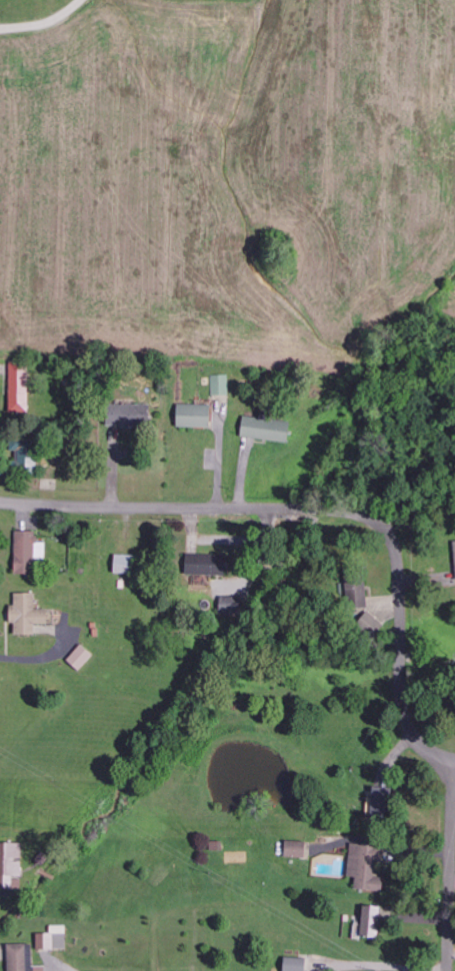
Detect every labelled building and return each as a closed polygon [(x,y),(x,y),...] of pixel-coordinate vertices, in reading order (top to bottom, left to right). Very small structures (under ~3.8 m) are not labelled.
[(30,412),(31,364),(12,364),(11,412),(30,412)] [(230,396),(230,375),(213,376),(213,396),(230,396)] [(153,427),(152,405),(109,406),(110,428),(153,427)] [(214,405),(180,405),(179,428),(213,428),(214,405)] [(291,440),(292,421),(244,419),(243,438),(291,440)] [(17,469),(36,469),(37,449),(18,448),(17,469)] [(39,531),(17,532),(18,573),(36,573),(35,559),(47,559),(47,543),(39,543),(39,531)] [(136,574),(137,556),(116,555),(116,573),(136,574)] [(233,577),(233,557),(189,555),(188,575),(233,577)] [(369,601),(365,572),(346,575),(351,604),(369,601)] [(38,594),(17,594),(17,606),(12,606),(12,624),(17,624),(17,635),(37,635),(38,625),(50,625),(50,610),(38,610),(38,594)] [(81,671),(95,655),(83,645),(69,661),(81,671)] [(0,844),(0,889),(16,890),(17,878),(23,878),(23,844),(0,844)] [(357,890),(385,891),(385,881),(381,881),(382,846),(351,845),(350,877),(358,878),(357,890)] [(358,927),(358,938),(382,938),(383,907),(366,907),(366,927),(358,927)] [(67,950),(67,934),(38,934),(39,951),(67,950)] [(47,967),(35,967),(34,945),(10,945),(11,970),(47,970),(47,967)] [(308,959),(286,958),(286,970),(308,970),(308,959)]
